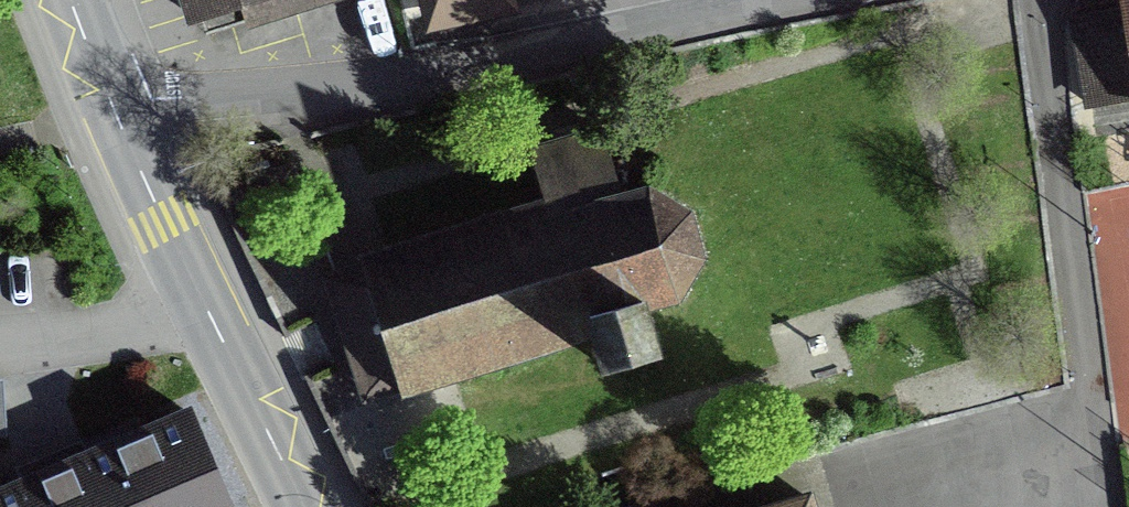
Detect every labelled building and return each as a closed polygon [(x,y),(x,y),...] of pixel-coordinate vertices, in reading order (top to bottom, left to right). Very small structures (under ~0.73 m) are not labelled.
[(196,16),(236,3),(241,19),(301,0),(191,0),(196,16)] [(428,15),(493,0),(425,0),(428,15)] [(1115,9),(1068,17),(1081,94),(1128,86),(1128,91),(1128,0),(1113,0),(1115,9)] [(396,371),(403,392),(593,335),(603,368),(659,350),(646,308),(678,298),(701,255),(690,212),(649,187),(620,195),(600,129),(566,139),(530,149),(547,201),(358,258),(369,289),(382,330),(396,371)] [(192,414),(34,481),(0,496),(0,506),(230,506),(192,414)] [(808,498),(777,506),(811,506),(808,498)]
